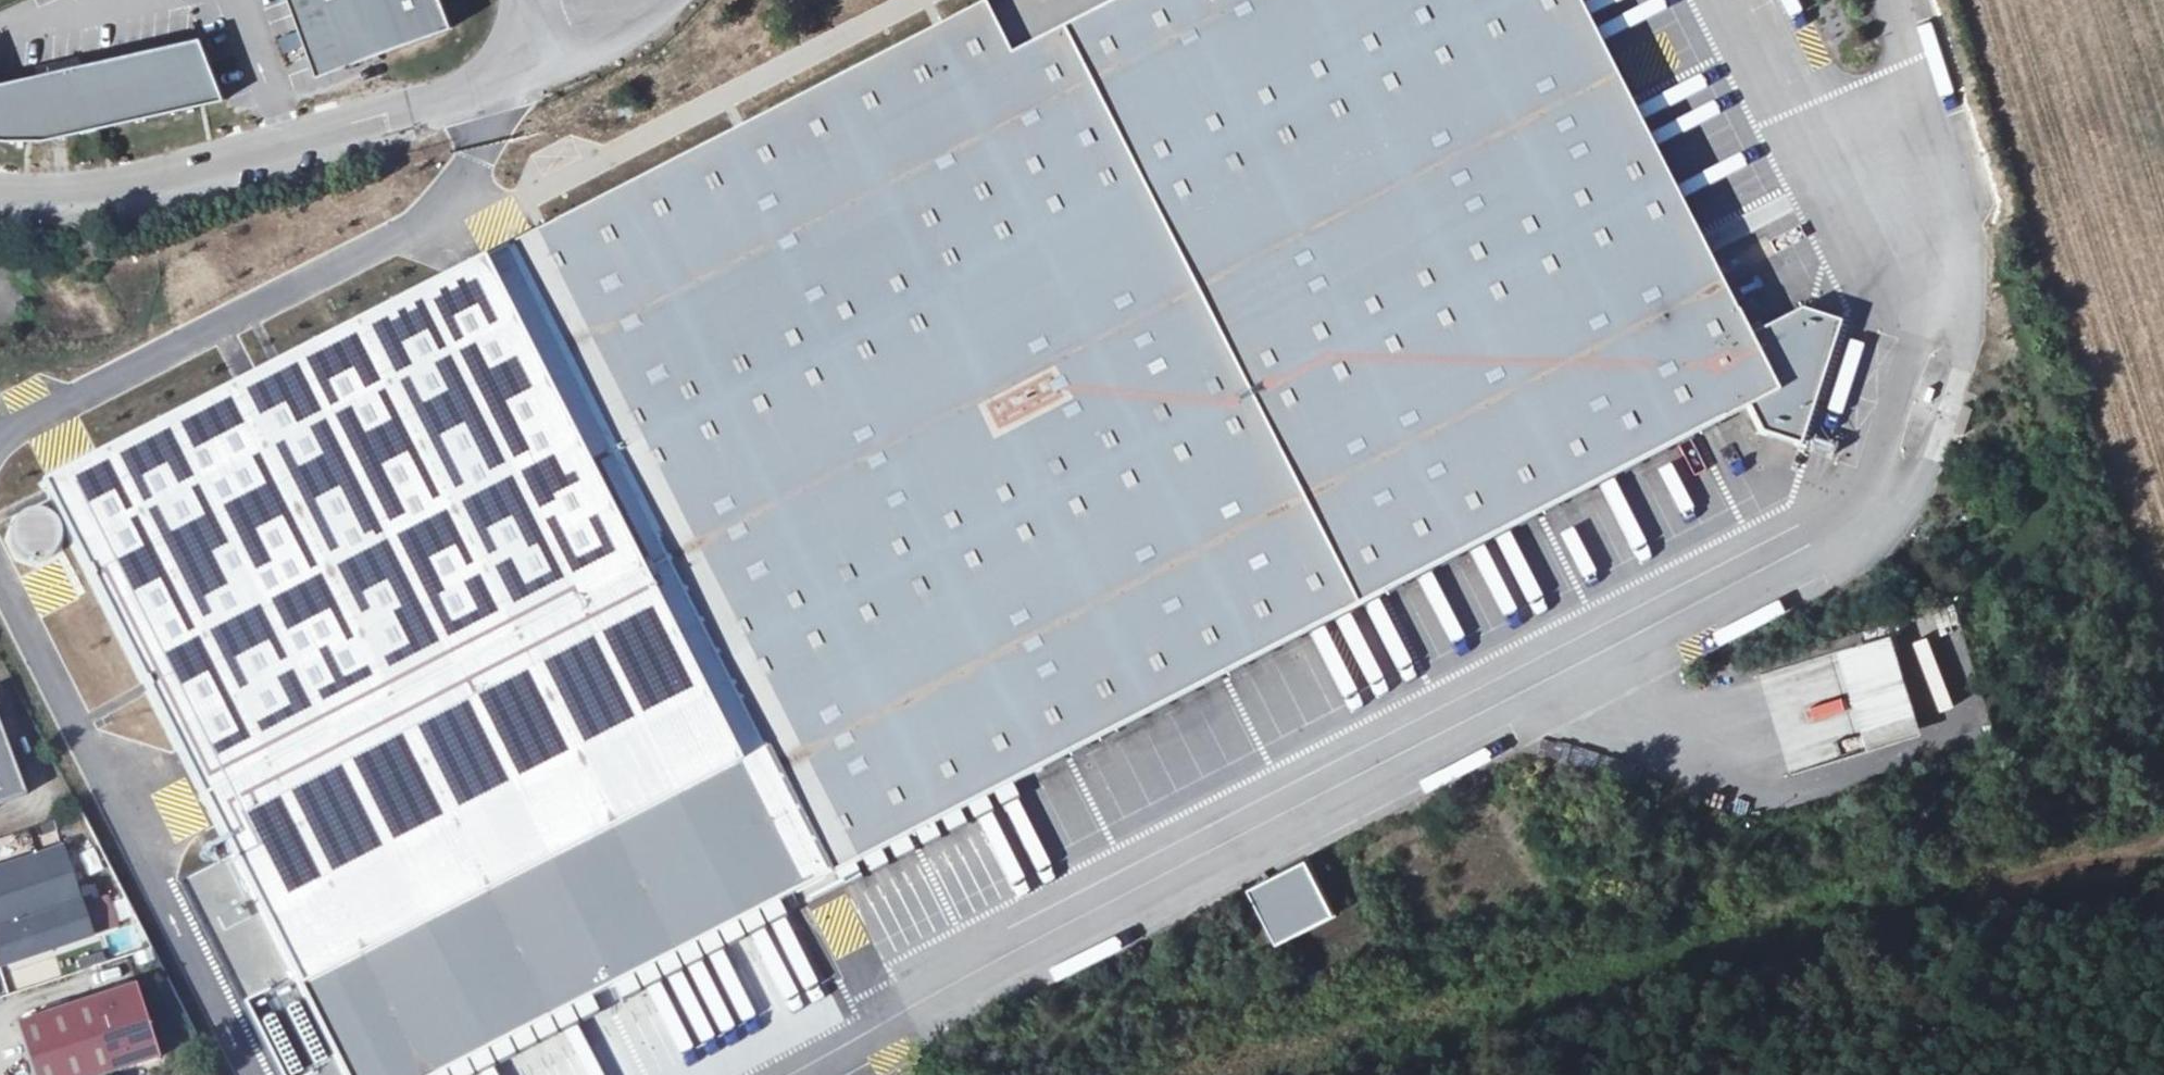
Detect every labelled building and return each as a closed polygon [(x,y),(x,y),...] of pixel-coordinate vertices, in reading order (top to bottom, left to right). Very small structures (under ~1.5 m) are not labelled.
[(320,76),(452,26),(443,0),(292,0),(320,76)] [(1688,225),(1573,0),(994,0),(507,249),(828,879),(1745,412),(1758,438),(1797,450),(1839,327),(1800,315),(1747,341),(1688,225)] [(43,143),(224,100),(203,38),(0,84),(0,141),(43,143)] [(1829,417),(1837,419),(1847,378),(1838,376),(1829,417)] [(1899,632),(1901,637),(1804,666),(1820,720),(1851,711),(1864,754),(1927,736),(1919,708),(1944,701),(1947,711),(1980,701),(1975,687),(1955,693),(1933,622),(1899,632)] [(26,796),(0,727),(0,806),(26,796)] [(0,872),(0,971),(93,942),(64,852),(0,872)] [(16,1026),(32,1074),(106,1074),(159,1057),(136,987),(16,1026)]
